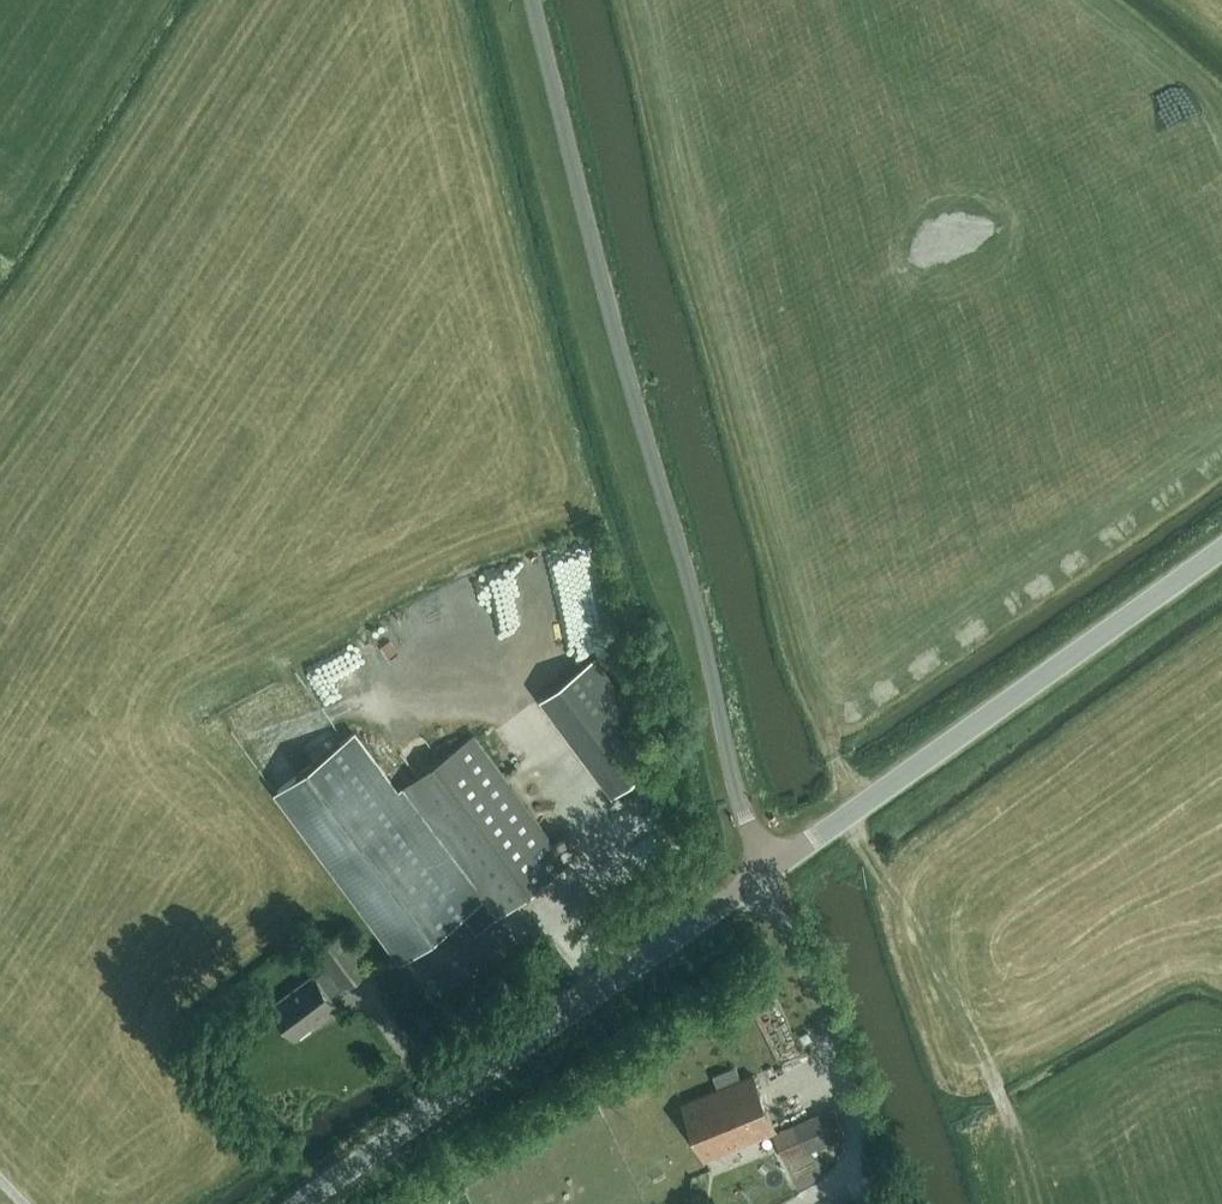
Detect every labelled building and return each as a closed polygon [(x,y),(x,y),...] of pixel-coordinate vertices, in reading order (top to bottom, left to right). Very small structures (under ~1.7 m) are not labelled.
[(541,696),(613,793),(652,764),(624,725),(639,714),(596,656),(541,696)] [(491,921),(570,863),(474,734),(399,789),(355,731),(274,790),(400,960),(463,914),(476,932),(491,921)] [(553,934),(582,971),(618,943),(588,906),(553,934)] [(272,1004),(296,1036),(339,1005),(331,995),(374,964),(346,926),(315,949),(328,967),(316,975),(315,973),(272,1004)] [(680,1101),(704,1159),(728,1149),(740,1178),(846,1135),(834,1107),(775,1131),(752,1072),(680,1101)]
